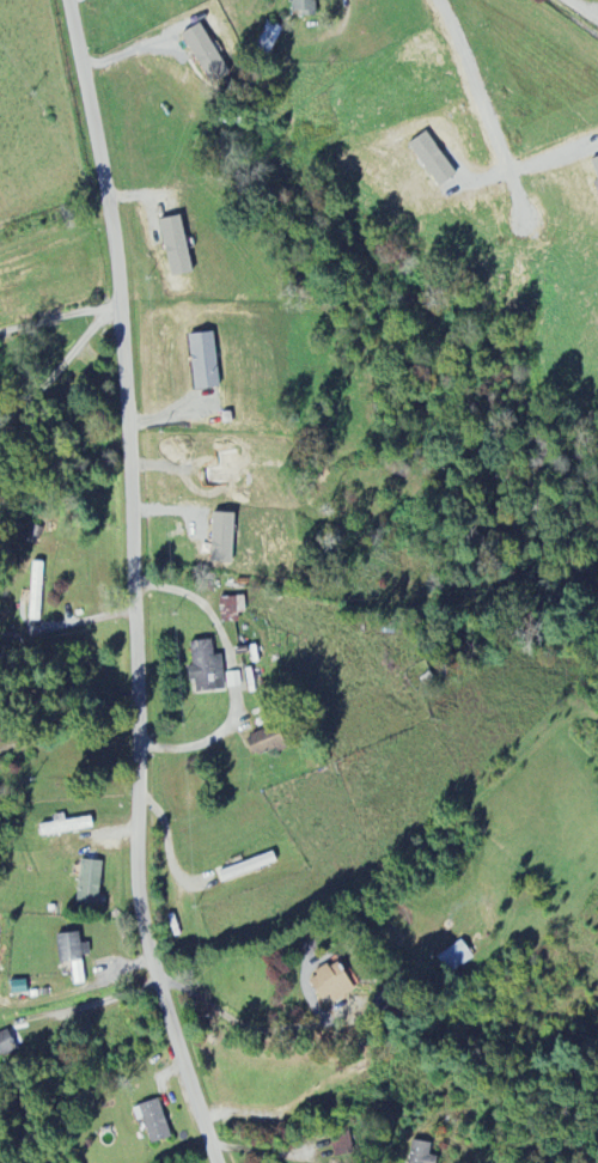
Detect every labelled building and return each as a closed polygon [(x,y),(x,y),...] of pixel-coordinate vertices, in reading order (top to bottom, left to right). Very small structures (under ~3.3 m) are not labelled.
[(293,17),(317,16),(317,0),(293,0),(293,17)] [(283,29),(266,21),(253,48),(270,56),(283,29)] [(183,35),(211,86),(230,76),(201,25),(183,35)] [(457,177),(427,133),(409,145),(439,189),(457,177)] [(191,274),(183,216),(161,220),(170,277),(191,274)] [(195,390),(219,388),(214,333),(190,335),(195,390)] [(234,515),(213,514),(212,563),(233,564),(234,515)] [(41,623),(43,563),(32,563),(29,622),(41,623)] [(220,598),(221,622),(238,622),(238,614),(246,614),(245,597),(220,598)] [(226,690),(222,656),(213,657),(211,641),(190,644),(193,667),(188,667),(190,683),(195,682),(197,694),(226,690)] [(246,738),(254,760),(286,748),(278,726),(246,738)] [(92,819),(60,823),(60,824),(41,826),(42,836),(93,830),(92,819)] [(102,863),(80,861),(78,905),(99,906),(102,863)] [(58,935),(59,964),(72,964),(73,986),(84,985),(83,957),(89,957),(88,944),(79,945),(79,935),(58,935)] [(441,957),(451,975),(477,960),(466,942),(441,957)] [(333,997),(338,1004),(366,987),(354,969),(346,974),(339,963),(312,980),(326,1002),(333,997)] [(17,1053),(9,1032),(0,1036),(0,1059),(17,1053)] [(173,1138),(159,1100),(133,1110),(138,1122),(143,1120),(152,1146),(173,1138)] [(337,1160),(357,1153),(349,1131),(329,1138),(337,1160)] [(438,1159),(430,1157),(432,1145),(413,1141),(409,1162),(437,1162),(438,1159)]
